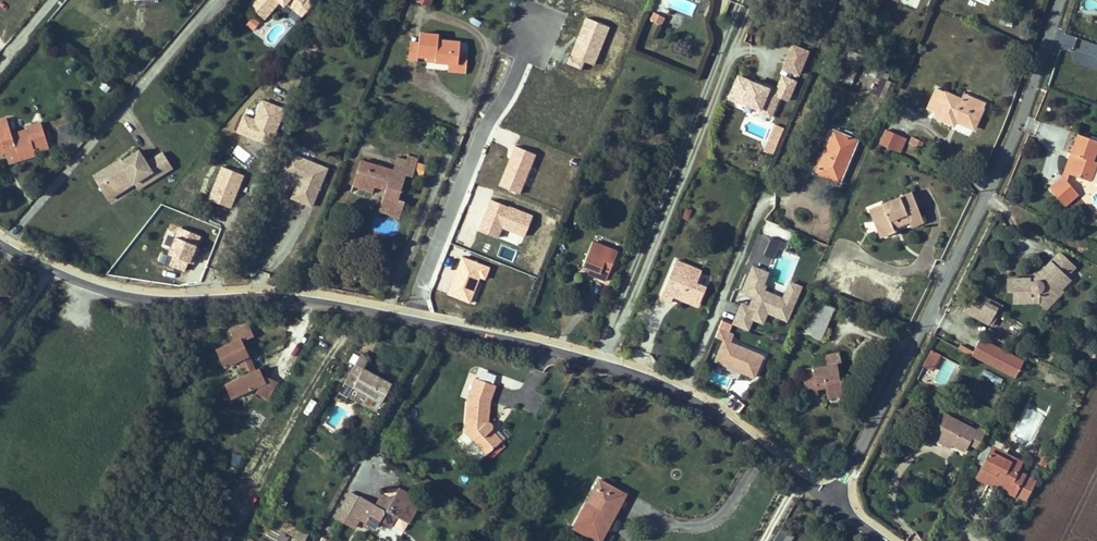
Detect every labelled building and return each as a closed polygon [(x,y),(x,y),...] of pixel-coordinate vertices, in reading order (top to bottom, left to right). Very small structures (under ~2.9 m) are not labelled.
[(249,5),(265,18),(280,1),(285,5),(287,2),(296,10),(305,0),(253,0),(249,5)] [(310,0),(305,0),(296,10),(303,15),(313,3),(310,0)] [(661,16),(652,12),(649,18),(659,22),(661,16)] [(254,32),(260,23),(251,17),(245,26),(254,32)] [(428,55),(436,56),(436,61),(449,62),(457,63),(458,54),(460,42),(438,39),(439,34),(420,32),(419,43),(418,54),(428,55)] [(417,60),(418,54),(419,43),(410,42),(409,59),(417,60)] [(783,73),(803,77),(809,50),(789,46),(783,73)] [(467,55),(458,54),(457,63),(449,62),(448,70),(465,72),(467,55)] [(864,71),(870,73),(875,60),(870,58),(864,71)] [(887,81),(892,67),(875,60),(870,73),(887,81)] [(874,96),(888,101),(894,83),(880,78),(874,96)] [(745,84),(738,102),(750,106),(751,104),(752,102),(753,101),(769,107),(769,109),(769,111),(767,115),(779,120),(787,99),(796,103),(802,89),(789,83),(783,99),(745,84)] [(974,128),(982,108),(961,99),(936,88),(927,108),(937,112),(935,116),(953,124),(955,119),(974,128)] [(963,93),(961,99),(982,108),(985,102),(963,93)] [(751,104),(769,111),(769,109),(769,107),(753,101),(752,102),(751,104)] [(11,151),(15,163),(37,156),(35,152),(50,147),(41,121),(26,127),(27,129),(12,134),(6,117),(0,119),(0,154),(6,152),(11,151)] [(774,156),(785,129),(774,125),(764,152),(774,156)] [(817,169),(815,173),(839,182),(857,140),(833,130),(823,153),(819,151),(812,167),(817,169)] [(880,143),(895,149),(901,136),(885,130),(880,143)] [(1093,160),(1096,148),(1096,140),(1078,134),(1071,153),(1080,156),(1078,161),(1074,160),(1069,173),(1090,180),(1096,162),(1093,160)] [(906,138),(901,136),(895,149),(900,151),(906,138)] [(923,141),(916,138),(913,145),(920,148),(923,141)] [(15,163),(11,151),(6,152),(9,165),(15,163)] [(140,166),(132,153),(119,161),(122,165),(117,168),(113,162),(90,176),(100,192),(106,188),(111,196),(127,186),(145,176),(148,182),(166,171),(156,156),(140,166)] [(330,168),(291,153),(283,173),(298,179),(299,176),(302,177),(301,180),(294,198),(314,206),(330,168)] [(1065,171),(1069,173),(1074,160),(1078,161),(1080,156),(1071,153),(1065,171)] [(362,160),(355,181),(375,187),(375,186),(376,183),(383,186),(382,188),(385,189),(380,207),(401,214),(405,202),(398,199),(406,175),(413,177),(417,163),(406,160),(398,157),(393,171),(362,160)] [(117,168),(122,165),(119,161),(118,159),(113,162),(117,168)] [(148,182),(145,176),(127,186),(131,192),(148,182)] [(1065,205),(1079,194),(1064,176),(1050,187),(1065,205)] [(373,192),(375,187),(355,181),(353,186),(373,192)] [(111,196),(106,188),(100,192),(105,200),(111,196)] [(911,192),(869,209),(880,236),(894,231),(892,227),(891,225),(908,218),(909,221),(921,216),(911,192)] [(400,218),(401,214),(380,207),(378,211),(400,218)] [(923,221),(921,216),(909,221),(911,226),(923,221)] [(908,218),(891,225),(892,227),(909,221),(908,218)] [(761,233),(789,241),(792,230),(764,222),(761,233)] [(769,257),(777,240),(771,237),(763,254),(769,257)] [(781,241),(777,240),(769,257),(773,259),(781,241)] [(591,275),(606,281),(618,251),(593,241),(583,266),(590,269),(593,270),(591,275)] [(1064,274),(1072,264),(1057,250),(1048,260),(1053,264),(1040,279),(1038,278),(1036,278),(1034,278),(1032,279),(1031,281),(1030,283),(1027,283),(1027,277),(1006,277),(1006,289),(1012,289),(1012,300),(1038,300),(1042,304),(1058,287),(1055,283),(1064,274)] [(695,262),(677,255),(661,293),(672,298),(675,292),(678,285),(684,287),(695,262)] [(1053,264),(1048,260),(1032,277),(1027,277),(1027,283),(1030,283),(1031,281),(1032,279),(1034,278),(1036,278),(1038,278),(1040,279),(1053,264)] [(682,291),(701,299),(708,282),(699,279),(704,266),(695,262),(684,287),(682,291)] [(790,319),(802,282),(789,278),(783,294),(764,287),(770,268),(750,262),(739,294),(741,295),(732,324),(749,330),(753,319),(764,322),(767,312),(790,319)] [(819,286),(822,288),(829,272),(822,268),(817,281),(820,282),(819,286)] [(1064,274),(1055,283),(1058,287),(1067,276),(1064,274)] [(684,287),(678,285),(675,292),(681,294),(682,291),(684,287)] [(1061,289),(1058,287),(1042,304),(1045,307),(1061,289)] [(993,325),(1003,302),(971,288),(961,310),(993,325)] [(681,294),(700,302),(701,299),(682,291),(681,294)] [(817,300),(803,332),(821,340),(835,308),(817,300)] [(765,352),(729,339),(735,322),(721,318),(714,337),(721,339),(713,360),(757,376),(765,352)] [(254,390),(265,397),(275,382),(265,375),(263,377),(258,367),(254,369),(242,339),(253,334),(248,323),(231,330),(235,339),(216,347),(224,365),(239,358),(246,373),(225,383),(232,397),(258,384),(254,390)] [(967,353),(1011,375),(1020,358),(976,337),(967,353)] [(938,352),(929,347),(920,364),(930,369),(938,352)] [(827,392),(846,390),(844,377),(840,378),(838,364),(842,363),(840,352),(825,355),(826,364),(801,369),(805,391),(818,389),(826,388),(827,392)] [(350,372),(340,391),(349,396),(350,394),(378,410),(393,383),(381,376),(380,379),(374,377),(376,373),(364,367),(358,377),(350,372)] [(480,368),(478,375),(493,380),(496,373),(480,368)] [(468,396),(465,431),(486,454),(502,440),(491,429),(492,429),(493,427),(493,425),(492,423),(488,421),(490,401),(496,385),(476,377),(468,396)] [(847,395),(846,390),(827,392),(828,398),(847,395)] [(1011,436),(1031,445),(1047,412),(1028,403),(1011,436)] [(936,440),(938,436),(953,444),(966,451),(970,442),(976,430),(949,416),(949,415),(941,411),(927,437),(935,442),(936,440)] [(977,446),(985,432),(978,428),(976,430),(970,442),(977,446)] [(953,444),(938,436),(936,440),(950,448),(953,444)] [(977,461),(983,464),(992,447),(986,443),(977,461)] [(1018,466),(1003,457),(1005,453),(992,446),(992,447),(983,464),(977,477),(989,483),(994,486),(995,484),(996,481),(1001,484),(1000,487),(1014,494),(1024,474),(1016,470),(1018,466)] [(1050,457),(1045,455),(1047,451),(1042,448),(1035,461),(1045,467),(1050,457)] [(1005,453),(1003,457),(1018,466),(1021,461),(1005,453)] [(599,480),(574,527),(599,540),(600,540),(608,527),(604,525),(617,501),(620,503),(625,494),(599,480)] [(375,505),(367,501),(358,517),(376,528),(381,520),(391,526),(398,515),(409,521),(421,500),(400,488),(394,497),(387,499),(386,497),(381,494),(375,505)] [(350,513),(358,517),(367,501),(359,497),(350,513)] [(617,501),(604,525),(608,527),(620,503),(617,501)] [(291,540),(304,540),(309,533),(299,528),(291,540)] [(788,532),(783,540),(784,540),(791,540),(794,536),(788,532)]
